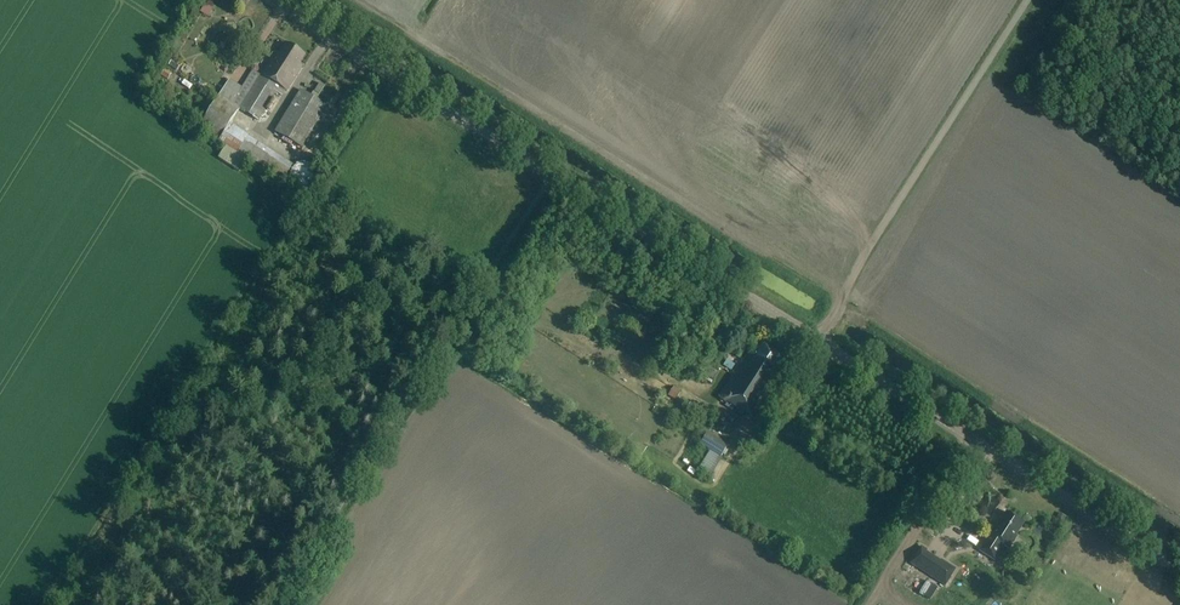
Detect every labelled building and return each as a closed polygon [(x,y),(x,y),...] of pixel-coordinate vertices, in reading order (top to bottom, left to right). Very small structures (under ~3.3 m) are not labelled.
[(206,5),(200,13),(208,18),(214,10),(206,5)] [(294,68),(302,55),(286,44),(278,56),(275,54),(261,76),(252,71),(242,88),(229,80),(198,128),(237,153),(238,152),(282,180),(293,165),(248,136),(248,135),(229,124),(239,109),(258,121),(276,92),(282,96),(285,90),(287,91),(299,71),(294,68)] [(172,60),(169,65),(177,70),(180,65),(172,60)] [(165,70),(161,76),(168,80),(172,74),(165,70)] [(314,92),(319,95),(324,86),(320,83),(314,92)] [(319,95),(314,92),(313,92),(310,96),(301,91),(276,133),(301,148),(326,106),(316,100),(319,95)] [(240,173),(247,161),(226,147),(219,159),(240,173)] [(296,188),(301,191),(307,190),(312,188),(316,183),(317,178),(316,172),(313,168),(309,164),(303,164),(298,165),(293,168),(290,173),(290,179),(292,184),(296,188)] [(584,333),(588,326),(578,321),(574,327),(584,333)] [(786,360),(761,345),(753,356),(748,353),(720,398),(754,420),(783,376),(778,372),(786,360)] [(675,399),(681,391),(674,387),(669,395),(675,399)] [(712,420),(712,425),(716,428),(721,425),(721,420),(717,417),(712,420)] [(710,452),(699,470),(711,476),(728,446),(708,434),(701,446),(710,452)] [(955,448),(966,462),(976,455),(966,440),(955,448)] [(1023,523),(1006,512),(1000,520),(999,520),(979,551),(994,560),(1003,546),(1008,549),(1016,537),(1015,536),(1023,523)] [(1059,514),(1055,522),(1061,526),(1066,517),(1059,514)] [(922,547),(911,564),(946,586),(957,569),(942,560),(941,562),(926,553),(927,551),(922,547)]
